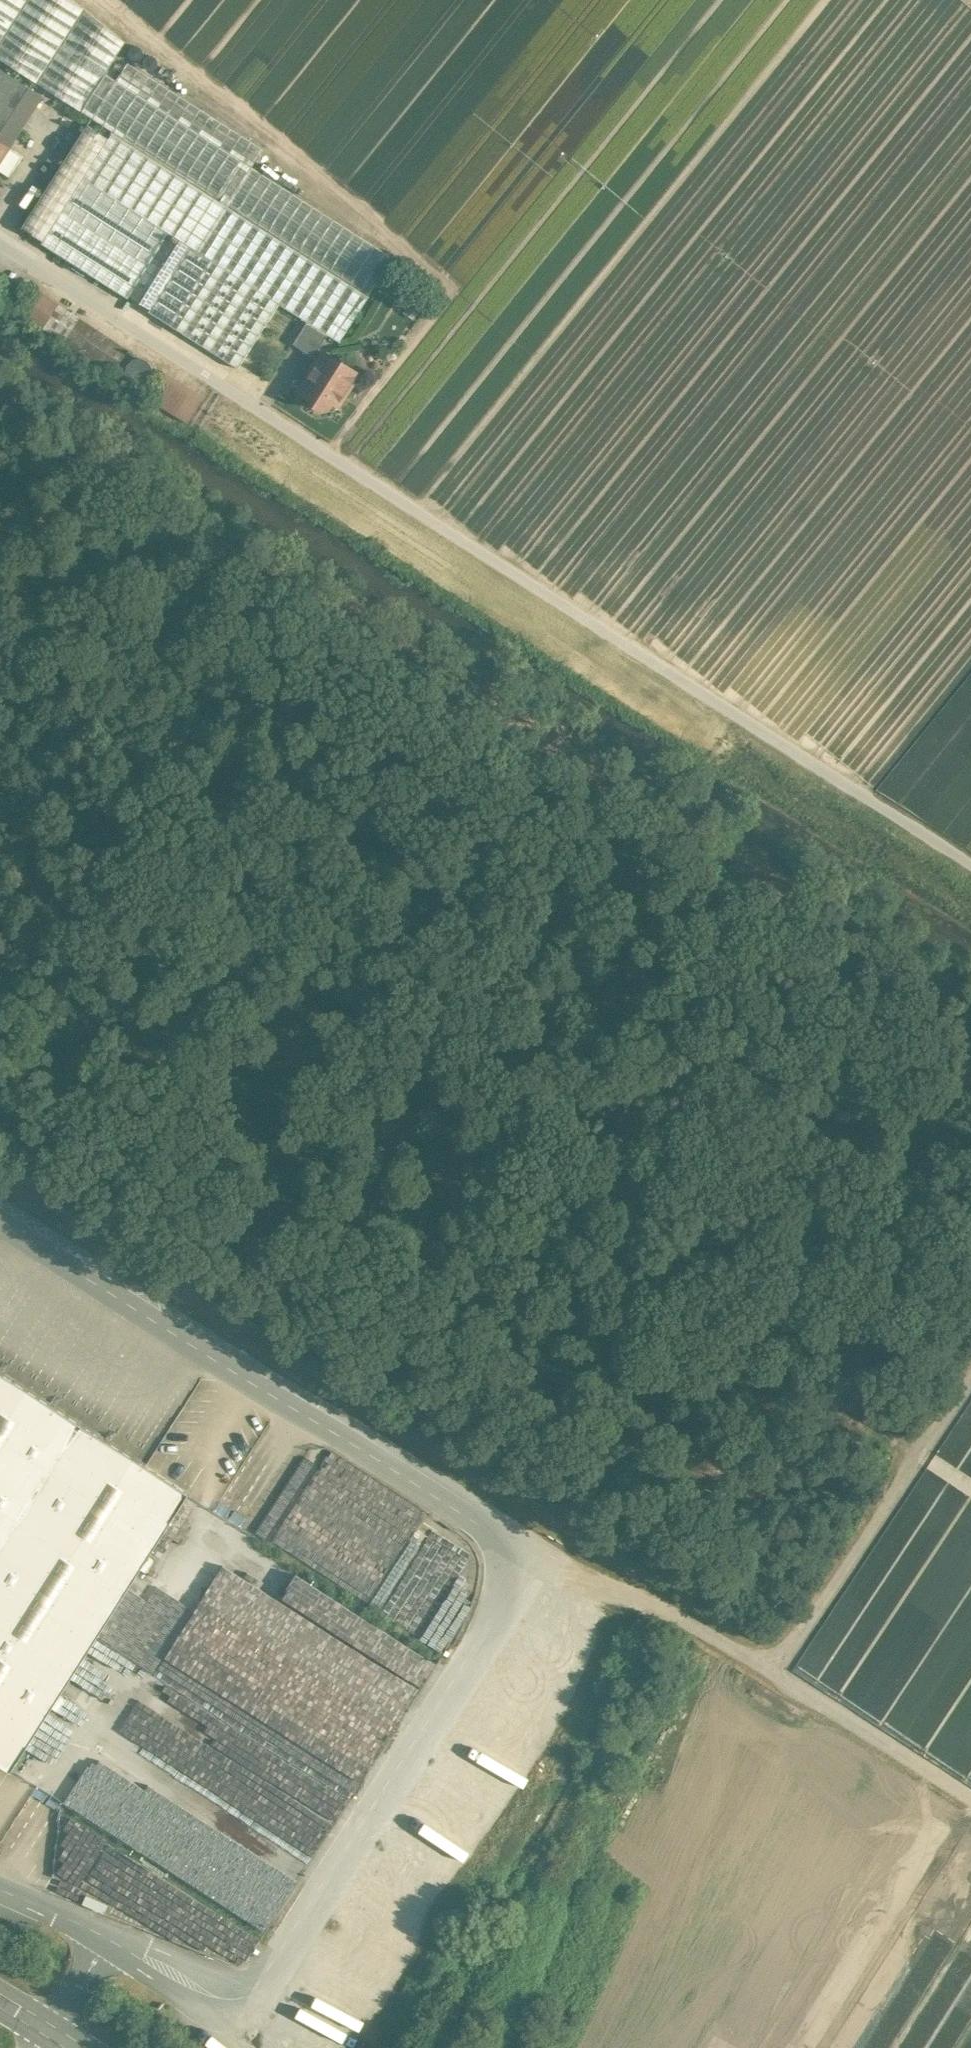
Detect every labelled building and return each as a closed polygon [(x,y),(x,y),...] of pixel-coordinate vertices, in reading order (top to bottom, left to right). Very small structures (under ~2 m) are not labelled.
[(74,0),(0,0),(0,59),(82,112),(106,73),(126,42),(74,0)] [(264,148),(128,62),(116,80),(252,166),(264,148)] [(15,78),(0,68),(0,102),(15,78)] [(106,73),(82,112),(92,118),(116,80),(106,73)] [(0,102),(0,142),(9,148),(43,96),(15,78),(0,102)] [(252,166),(116,80),(92,118),(113,132),(369,295),(394,257),(252,166)] [(88,125),(22,227),(44,241),(109,139),(88,125)] [(369,295),(113,132),(109,139),(44,241),(42,244),(127,298),(129,295),(151,309),(149,312),(238,368),(279,304),(339,342),(369,295)] [(0,142),(0,164),(8,169),(18,154),(9,148),(0,142)] [(327,335),(307,322),(293,344),(313,356),(327,335)] [(358,373),(324,352),(299,391),(310,398),(311,404),(321,410),(327,409),(332,401),(338,405),(358,373)] [(145,404),(189,423),(202,392),(159,373),(145,404)] [(11,1770),(189,1492),(0,1372),(0,1763),(11,1770)] [(266,1599),(396,1668),(377,1703),(398,1714),(430,1655),(279,1574),(266,1599)]
